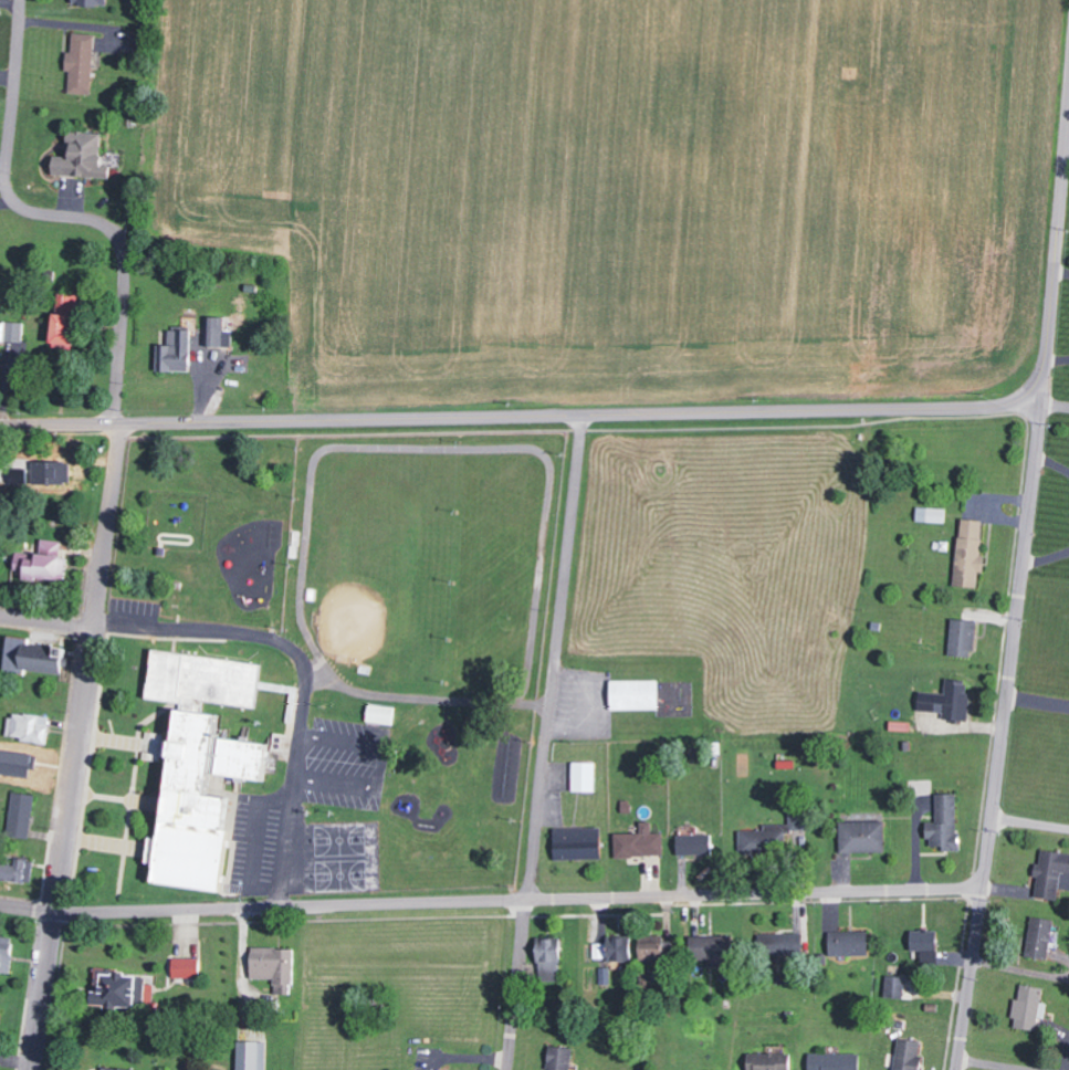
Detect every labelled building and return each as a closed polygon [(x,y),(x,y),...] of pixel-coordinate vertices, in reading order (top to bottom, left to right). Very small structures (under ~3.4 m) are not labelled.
[(95,34),(74,33),(73,52),(68,52),(67,69),(71,70),(70,93),(93,94),(95,34)] [(55,176),(105,177),(107,133),(72,132),(71,156),(55,156),(55,176)] [(55,344),(77,346),(81,294),(59,293),(55,344)] [(234,331),(225,331),(225,316),(206,316),(206,345),(234,345),(234,331)] [(2,359),(3,341),(24,342),(25,324),(0,323),(0,359),(2,359)] [(159,344),(159,371),(193,371),(193,329),(170,329),(170,345),(159,344)] [(947,522),(948,508),(918,507),(918,521),(947,522)] [(956,585),(979,588),(980,572),(986,573),(988,556),(982,555),(986,520),(962,518),(956,585)] [(67,583),(70,557),(62,557),(63,541),(42,539),(40,559),(28,558),(27,563),(16,562),(15,578),(67,583)] [(951,656),(976,657),(977,620),(952,619),(951,656)] [(5,671),(25,673),(25,670),(64,674),(67,647),(31,644),(31,638),(9,636),(5,671)] [(155,884),(223,892),(233,798),(210,796),(213,774),(268,780),(271,744),(222,739),(220,727),(221,715),(203,713),(204,706),(206,702),(257,707),(262,662),(154,651),(149,700),(180,703),(176,741),(163,740),(162,733),(151,738),(149,758),(160,759),(172,757),(163,840),(152,842),(149,864),(157,864),(155,884)] [(968,721),(972,681),(948,679),(946,694),(922,691),(920,710),(945,713),(944,719),(968,721)] [(613,710),(661,709),(660,680),(612,680),(613,710)] [(368,722),(395,724),(396,706),(370,704),(368,722)] [(48,743),(51,718),(10,713),(7,738),(48,743)] [(0,750),(0,774),(31,777),(33,753),(0,750)] [(597,762),(574,762),(573,791),(596,791),(597,762)] [(9,836),(31,838),(35,794),(12,792),(9,836)] [(959,794),(938,794),(939,822),(929,822),(929,848),(944,847),(944,852),(960,852),(959,794)] [(741,830),(740,852),(807,853),(809,812),(791,811),(791,825),(766,824),(765,831),(741,830)] [(841,821),(842,852),(887,852),(886,821),(841,821)] [(616,834),(616,857),(663,856),(663,833),(653,834),(653,822),(641,822),(642,833),(616,834)] [(680,855),(713,854),(712,834),(698,835),(698,825),(678,826),(680,855)] [(602,827),(555,829),(556,860),(603,859),(602,827)] [(1061,889),(1068,890),(1068,882),(1068,853),(1043,850),(1041,864),(1039,864),(1035,897),(1059,900),(1061,889)] [(18,859),(18,864),(0,863),(0,880),(33,882),(34,860),(18,859)] [(1050,960),(1055,920),(1032,917),(1027,957),(1050,960)] [(940,931),(913,929),(912,951),(939,952),(940,931)] [(831,956),(870,955),(870,931),(830,932),(831,956)] [(761,935),(762,955),(805,954),(804,934),(761,935)] [(15,938),(0,936),(0,975),(12,976),(15,938)] [(634,961),(633,937),(609,938),(610,962),(634,961)] [(709,967),(734,968),(735,937),(694,937),(693,960),(710,960),(709,967)] [(540,940),(540,981),(562,981),(563,940),(540,940)] [(595,959),(609,958),(608,943),(594,943),(595,959)] [(642,943),(642,961),(667,962),(667,943),(642,943)] [(253,979),(276,979),(276,994),(294,994),(295,948),(253,948),(253,979)] [(201,958),(174,958),(174,978),(201,978),(201,958)] [(137,1008),(138,972),(96,970),(94,1005),(106,1005),(106,1007),(137,1008)] [(886,997),(905,998),(906,976),(887,975),(886,997)] [(1039,1031),(1043,987),(1022,985),(1020,999),(1017,998),(1014,1028),(1039,1031)] [(924,1040),(899,1037),(894,1069),(919,1069),(924,1040)] [(268,1040),(240,1040),(239,1069),(268,1069),(268,1040)] [(573,1046),(551,1045),(549,1069),(571,1069),(573,1046)] [(749,1052),(748,1069),(792,1069),(792,1053),(749,1052)] [(861,1054),(810,1053),(810,1069),(861,1069),(861,1054)]
